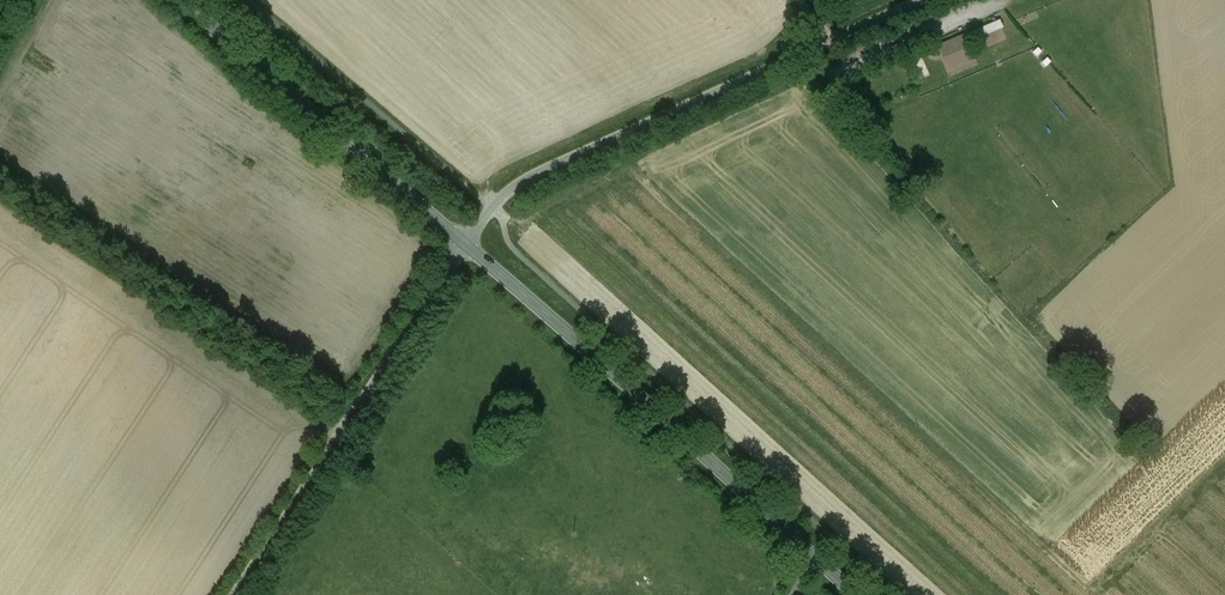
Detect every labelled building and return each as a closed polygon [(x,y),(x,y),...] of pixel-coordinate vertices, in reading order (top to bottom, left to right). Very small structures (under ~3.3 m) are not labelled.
[(998,21),(967,35),(970,43),(1002,29),(998,21)] [(972,55),(964,36),(941,46),(949,65),(972,55)]
